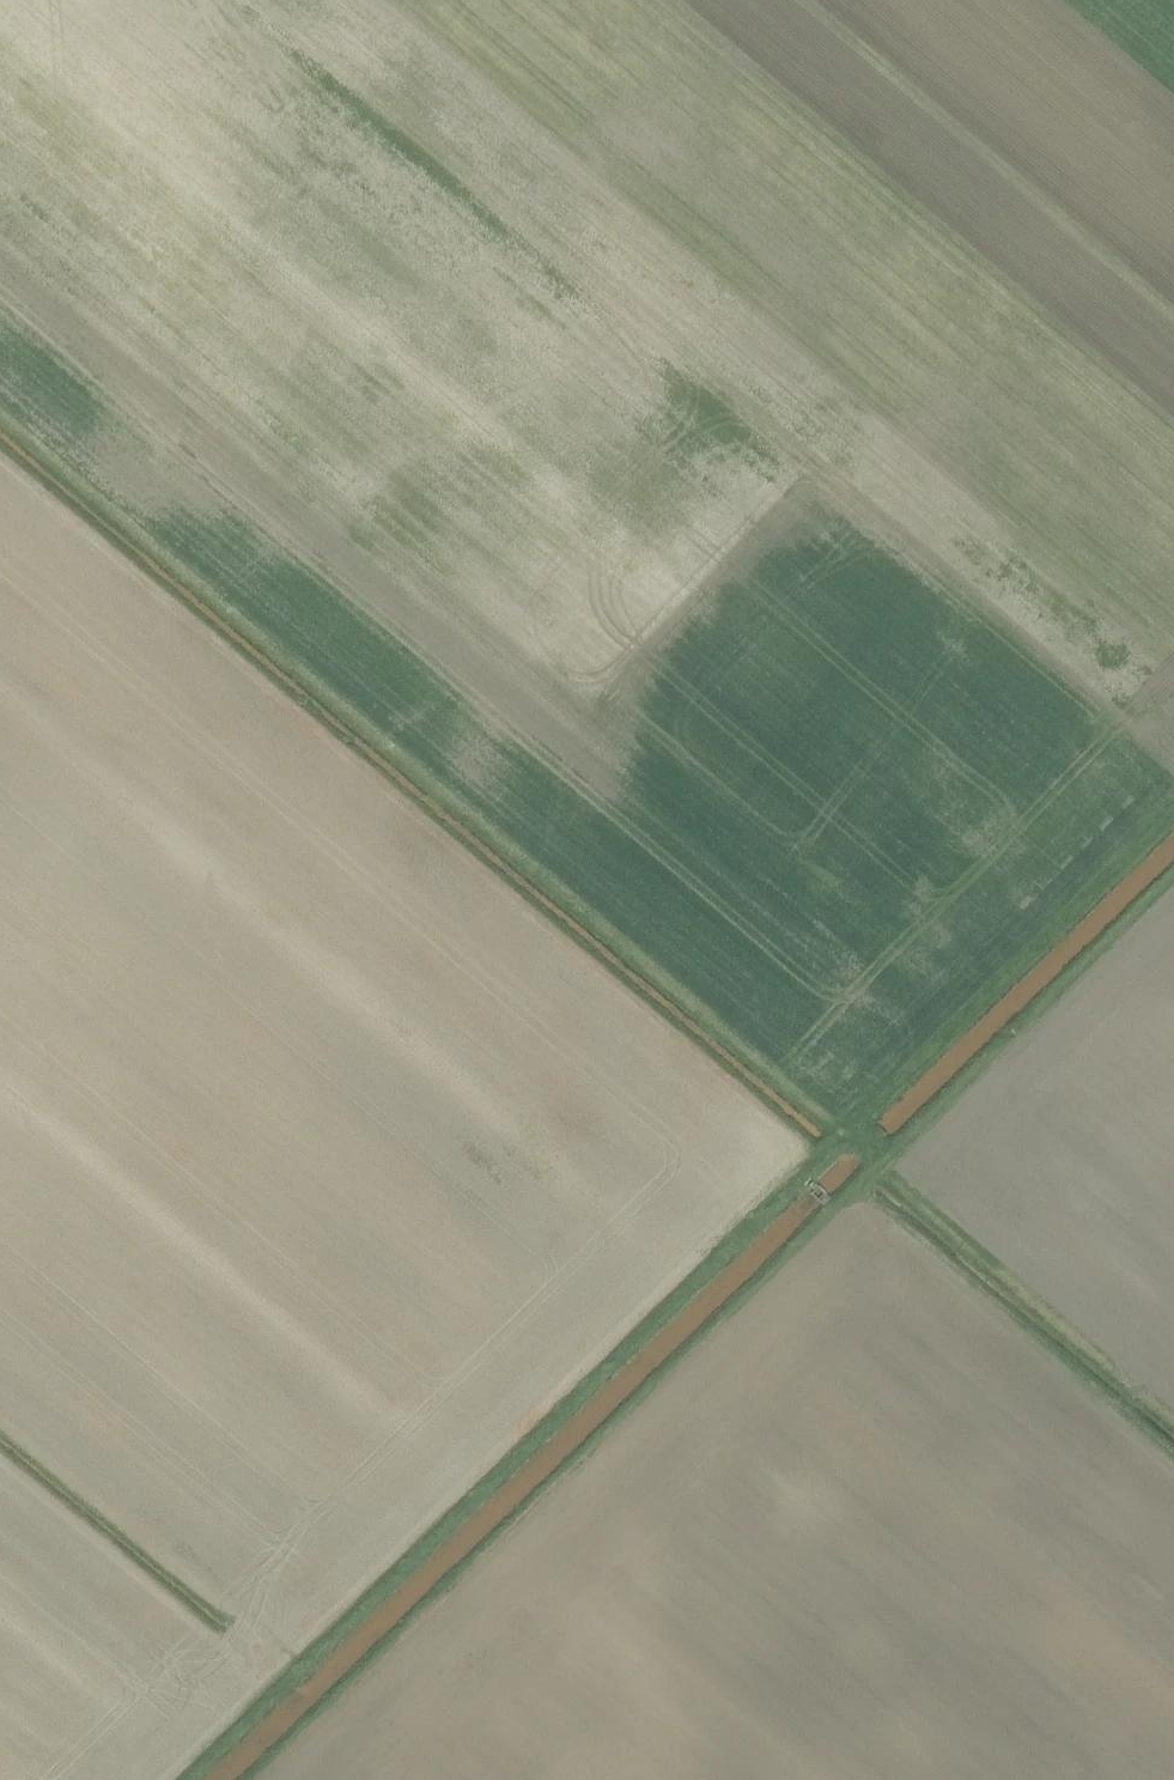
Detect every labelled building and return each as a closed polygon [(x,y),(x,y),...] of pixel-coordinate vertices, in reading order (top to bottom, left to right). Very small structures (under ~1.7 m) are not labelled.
[(851,1151),(822,1179),(833,1191),(862,1162),(851,1151)]
